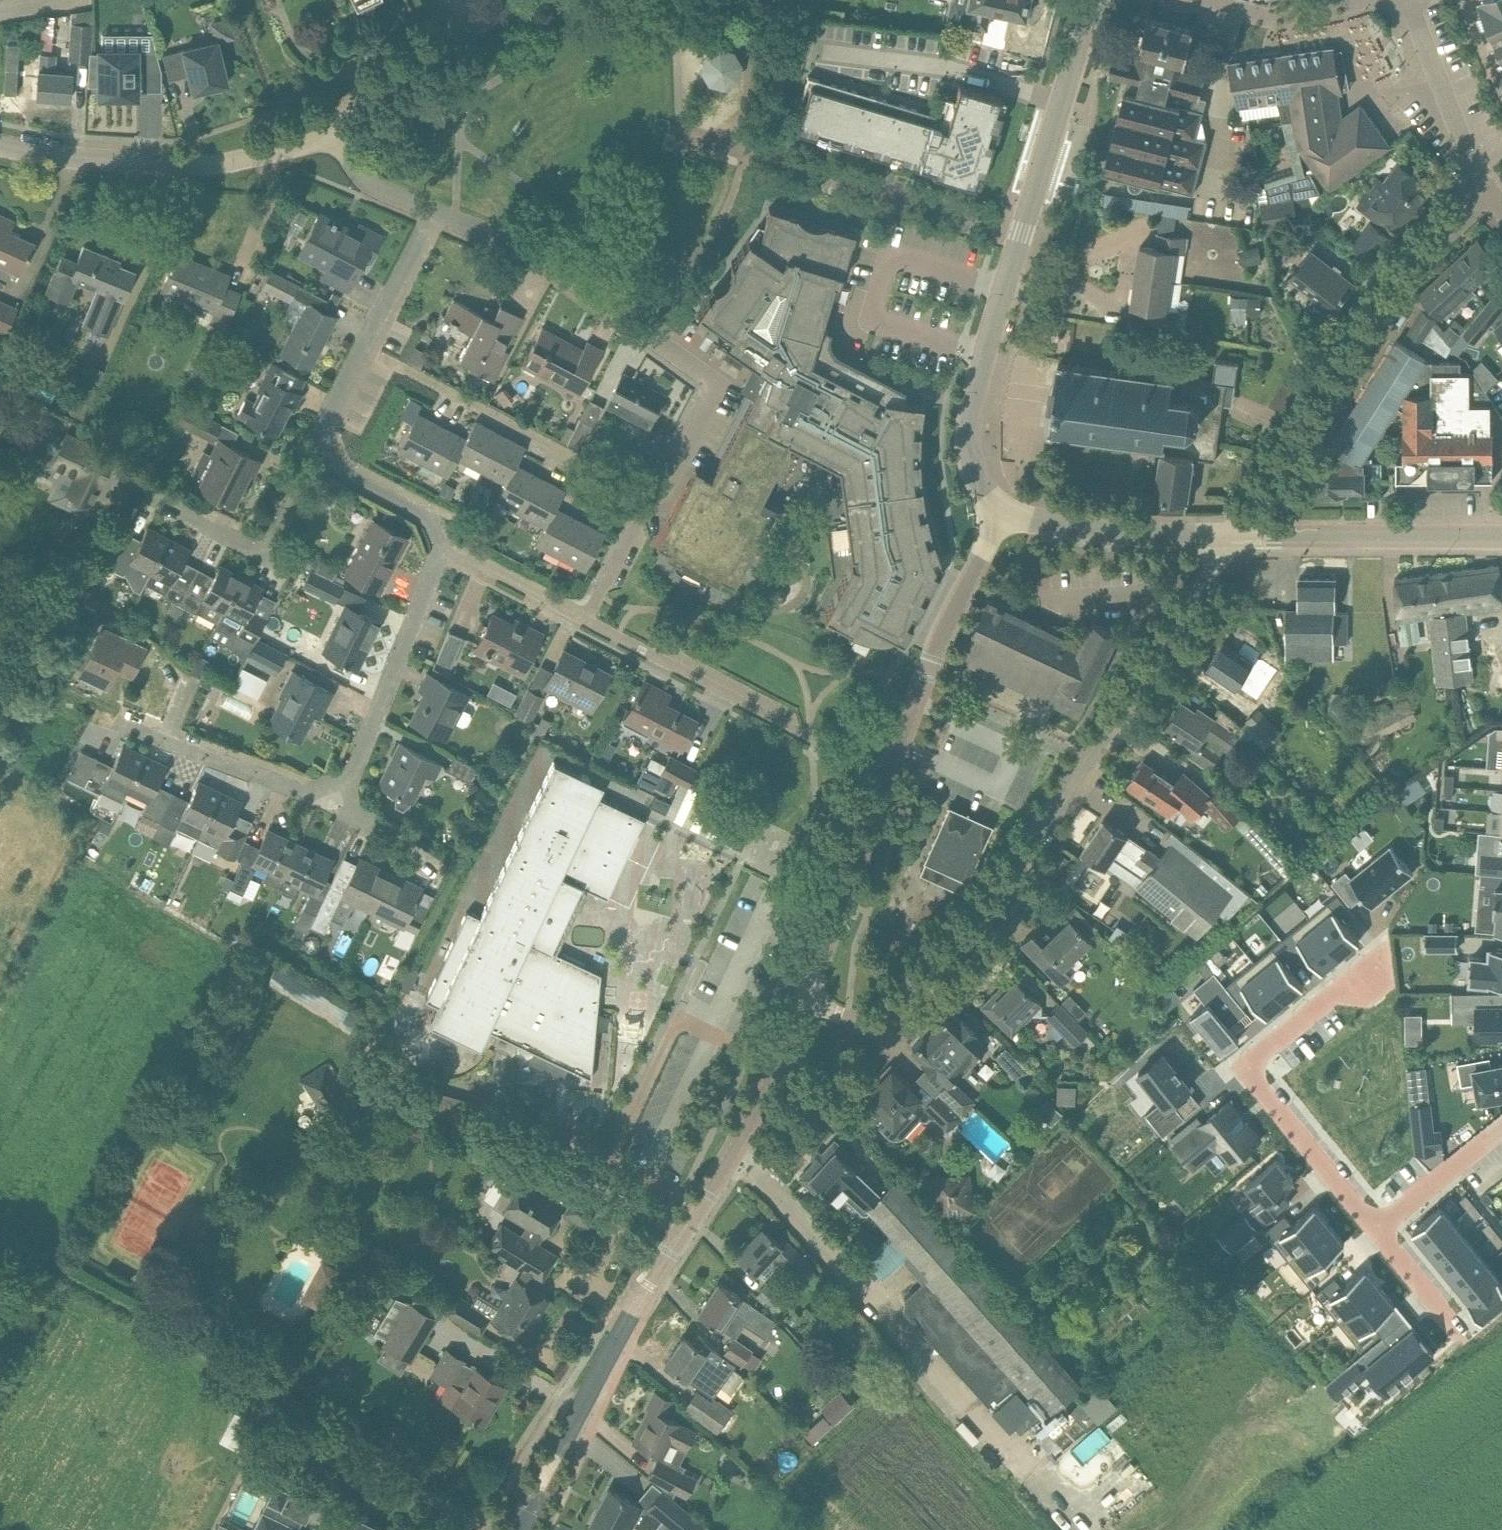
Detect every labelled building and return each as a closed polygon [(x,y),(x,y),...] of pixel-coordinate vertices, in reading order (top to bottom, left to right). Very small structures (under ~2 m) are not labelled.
[(946,20),(985,29),(982,45),(1002,51),(1010,15),(1023,18),(1025,19),(1026,17),(1025,17),(1026,15),(1029,14),(1030,7),(1028,5),(1029,0),(951,0),(946,20)] [(1483,0),(1480,8),(1501,56),(1501,0),(1483,0)] [(63,46),(64,15),(45,15),(44,46),(63,46)] [(1113,56),(1108,74),(1128,79),(1199,98),(1202,99),(1208,77),(1183,70),(1194,30),(1148,18),(1137,62),(1113,56)] [(90,62),(93,23),(73,22),(70,60),(90,62)] [(194,91),(227,83),(216,41),(163,55),(169,80),(190,75),(194,91)] [(1284,54),(1288,80),(1293,79),(1296,99),(1278,101),(1283,122),(1293,120),(1300,150),(1328,190),(1391,145),(1361,104),(1342,118),(1339,93),(1343,92),(1334,48),(1332,46),(1284,54)] [(137,95),(136,52),(101,53),(101,95),(137,95)] [(41,53),(39,70),(37,97),(70,99),(72,73),(54,71),(56,54),(41,53)] [(1239,107),(1278,101),(1296,99),(1293,79),(1288,80),(1284,54),(1229,62),(1239,107)] [(1001,98),(1001,97),(959,84),(946,126),(941,125),(941,124),(933,122),(935,115),(808,76),(799,106),(800,106),(802,100),(806,101),(797,131),(816,137),(817,134),(818,130),(830,134),(828,141),(829,141),(831,134),(843,138),(841,142),(840,144),(859,150),(861,143),(872,147),(871,151),(870,153),(889,159),(891,152),(902,156),(901,160),(900,162),(919,168),(921,164),(934,168),(932,172),(975,185),(975,183),(973,183),(977,171),(981,172),(983,173),(1002,111),(999,110),(999,111),(995,109),(999,98),(1001,98)] [(1104,170),(1130,176),(1130,178),(1130,180),(1130,182),(1131,183),(1131,184),(1133,185),(1134,186),(1135,186),(1137,186),(1139,186),(1140,186),(1142,185),(1143,184),(1143,183),(1144,181),(1145,180),(1194,193),(1208,139),(1197,137),(1204,111),(1196,109),(1199,98),(1128,79),(1104,170)] [(1385,224),(1395,231),(1403,221),(1429,187),(1402,166),(1387,185),(1379,179),(1360,204),(1385,224)] [(1321,192),(1310,173),(1306,174),(1267,186),(1269,202),(1310,194),(1321,192)] [(1106,192),(1104,204),(1113,206),(1115,193),(1106,192)] [(1115,193),(1113,206),(1121,207),(1123,195),(1115,193)] [(1310,194),(1269,202),(1261,203),(1265,227),(1317,218),(1310,194)] [(1123,195),(1121,207),(1129,208),(1131,196),(1123,195)] [(1131,196),(1129,208),(1138,210),(1140,197),(1131,196)] [(1140,197),(1138,210),(1146,211),(1148,198),(1140,197)] [(1148,198),(1146,211),(1155,212),(1156,200),(1148,198)] [(1156,200),(1155,212),(1163,213),(1165,201),(1156,200)] [(1165,201),(1163,213),(1171,215),(1173,202),(1165,201)] [(1173,202),(1171,215),(1180,216),(1182,203),(1173,202)] [(1182,203),(1180,216),(1188,217),(1190,205),(1182,203)] [(695,468),(656,544),(664,548),(666,556),(719,583),(722,578),(735,585),(771,509),(762,499),(792,442),(839,466),(851,555),(854,554),(855,564),(852,562),(824,616),(832,620),(832,619),(853,630),(854,626),(875,637),(880,628),(903,641),(941,565),(938,556),(938,553),(933,538),(926,511),(924,503),(920,476),(918,449),(920,430),(923,403),(887,398),(888,392),(813,352),(834,282),(840,284),(855,233),(828,225),(826,236),(776,221),(780,212),(769,207),(758,246),(748,243),(749,239),(748,238),(733,262),(731,271),(729,277),(718,287),(713,289),(697,313),(726,332),(721,339),(718,338),(755,364),(745,383),(757,390),(711,478),(695,468)] [(300,210),(294,222),(302,225),(308,214),(300,210)] [(321,277),(348,291),(365,259),(371,262),(384,236),(360,224),(354,233),(348,230),(349,227),(320,212),(298,253),(326,268),(321,277)] [(21,274),(31,253),(29,253),(34,243),(8,231),(13,221),(0,215),(0,265),(21,274)] [(1354,245),(1374,260),(1391,238),(1371,223),(1354,245)] [(1142,247),(1138,275),(1170,280),(1175,252),(1187,254),(1189,238),(1158,233),(1156,248),(1141,245),(1140,247),(1142,247)] [(1478,240),(1450,266),(1472,287),(1499,262),(1478,240)] [(69,302),(78,279),(99,287),(85,323),(108,333),(123,298),(124,298),(135,271),(107,260),(108,256),(84,245),(78,259),(60,252),(44,292),(69,302)] [(1263,261),(1259,245),(1239,250),(1243,265),(1263,261)] [(1291,276),(1318,298),(1334,310),(1336,308),(1335,307),(1342,297),(1343,298),(1354,284),(1338,272),(1311,251),(1291,276)] [(170,267),(171,268),(163,288),(182,296),(183,293),(216,306),(209,323),(223,329),(229,316),(239,293),(224,287),(228,276),(203,265),(202,267),(195,264),(195,262),(177,255),(173,263),(171,263),(170,267)] [(1472,287),(1450,266),(1421,294),(1417,299),(1425,308),(1430,303),(1442,316),(1472,287)] [(284,353),(291,357),(309,366),(335,316),(322,309),(327,300),(329,301),(330,300),(271,269),(262,285),(291,300),(293,295),(316,307),(311,317),(305,314),(284,353)] [(1170,280),(1138,275),(1133,304),(1132,303),(1132,305),(1147,307),(1145,321),(1176,326),(1178,310),(1166,308),(1170,280)] [(1467,330),(1479,340),(1493,323),(1501,312),(1501,296),(1498,292),(1467,330)] [(1233,318),(1260,319),(1261,296),(1233,295),(1233,318)] [(506,341),(509,343),(523,317),(501,305),(493,320),(454,299),(443,318),(472,333),(459,358),(477,368),(475,372),(494,381),(509,352),(502,348),(506,341)] [(5,331),(16,308),(0,301),(0,328),(5,331)] [(1424,309),(1409,331),(1422,340),(1437,317),(1424,309)] [(1493,323),(1497,328),(1501,333),(1501,312),(1493,323)] [(542,327),(522,365),(579,394),(603,349),(587,341),(582,351),(565,342),(566,340),(542,327)] [(1448,327),(1439,339),(1451,348),(1459,337),(1448,327)] [(1397,341),(1375,376),(1404,394),(1404,393),(1426,359),(1397,341)] [(1216,460),(1224,403),(1234,405),(1240,362),(1216,359),(1213,380),(1078,362),(1078,365),(1062,363),(1062,362),(1059,362),(1058,366),(1059,366),(1057,379),(1055,378),(1051,413),(1052,413),(1050,426),(1049,430),(1053,431),(1053,430),(1068,432),(1068,436),(1146,446),(1146,443),(1162,445),(1162,449),(1154,510),(1187,512),(1188,501),(1195,457),(1216,460)] [(1490,432),(1490,407),(1497,407),(1487,391),(1483,384),(1475,372),(1461,373),(1461,361),(1433,361),(1426,359),(1404,393),(1404,458),(1397,459),(1397,480),(1493,480),(1493,459),(1494,459),(1494,432),(1490,432)] [(1482,360),(1473,369),(1475,372),(1483,384),(1487,391),(1500,379),(1482,360)] [(248,420),(279,436),(279,435),(276,433),(290,405),(294,407),(301,393),(297,391),(304,378),(273,362),(260,389),(263,391),(257,405),(245,399),(238,415),(249,420),(248,420)] [(621,375),(606,403),(648,425),(663,397),(621,375)] [(1375,376),(1353,410),(1381,428),(1404,394),(1375,376)] [(409,397),(405,406),(409,408),(419,406),(420,403),(409,397)] [(217,457),(210,471),(201,489),(202,490),(204,486),(216,492),(214,496),(232,505),(249,471),(253,474),(260,460),(223,441),(229,429),(185,406),(176,423),(212,442),(214,437),(220,440),(213,454),(217,457)] [(1331,445),(1344,453),(1359,462),(1381,428),(1353,410),(1331,445)] [(412,453),(425,460),(442,428),(436,425),(437,423),(417,413),(398,450),(410,456),(412,453)] [(567,444),(582,451),(595,427),(580,419),(567,444)] [(470,461),(483,467),(499,435),(494,433),(495,431),(475,421),(466,438),(467,439),(457,458),(469,464),(470,461)] [(448,476),(457,458),(467,439),(466,438),(447,429),(447,430),(442,428),(425,460),(437,466),(436,469),(448,476)] [(67,432),(52,463),(77,475),(69,493),(90,503),(92,498),(94,499),(98,490),(96,489),(99,485),(100,485),(114,454),(67,432)] [(493,476),(505,483),(515,464),(516,464),(525,447),(506,436),(505,438),(499,435),(483,467),(495,473),(493,476)] [(1359,462),(1344,453),(1339,460),(1322,460),(1321,494),(1348,494),(1348,488),(1365,488),(1365,462),(1359,462)] [(509,504),(522,510),(539,478),(534,476),(535,474),(516,464),(515,464),(505,483),(496,501),(508,507),(509,504)] [(803,498),(811,483),(787,471),(779,486),(803,498)] [(533,520),(545,526),(555,507),(556,508),(565,490),(545,480),(544,481),(539,478),(522,510),(535,517),(533,520)] [(444,485),(438,496),(449,502),(454,491),(444,485)] [(549,547),(562,553),(579,521),(573,519),(574,517),(556,508),(555,507),(545,526),(535,544),(548,550),(549,547)] [(344,572),(379,591),(388,575),(384,573),(390,563),(393,564),(408,537),(373,518),(344,572)] [(579,521),(562,553),(575,560),(573,563),(585,570),(605,533),(585,523),(584,524),(579,521)] [(145,583),(168,539),(147,527),(133,554),(117,546),(106,565),(123,574),(125,571),(145,581),(144,583),(145,583)] [(167,610),(175,614),(196,574),(196,573),(190,585),(175,577),(189,550),(168,539),(145,583),(165,594),(164,596),(172,600),(167,610)] [(314,572),(332,581),(339,568),(320,559),(314,572)] [(1396,578),(1401,619),(1429,616),(1438,682),(1473,678),(1467,612),(1501,607),(1501,585),(1499,564),(1396,578)] [(210,635),(211,635),(241,577),(220,566),(211,582),(196,574),(175,614),(173,619),(182,623),(189,609),(196,613),(196,612),(216,622),(210,635)] [(332,581),(314,572),(312,571),(304,585),(335,601),(343,586),(332,581)] [(246,657),(256,639),(263,624),(248,615),(262,589),(241,577),(211,635),(230,646),(232,650),(246,657)] [(1286,642),(1286,661),(1304,661),(1304,658),(1334,659),(1334,642),(1347,643),(1348,612),(1336,612),(1336,577),(1300,577),(1299,609),(1285,608),(1285,642),(1286,642)] [(97,600),(88,595),(83,604),(92,608),(97,600)] [(1079,714),(1126,632),(1123,631),(1104,621),(1094,622),(1082,645),(990,601),(972,638),(974,639),(964,659),(1079,714)] [(357,667),(380,621),(343,604),(320,651),(348,664),(348,663),(357,667)] [(85,606),(78,618),(74,626),(94,636),(104,617),(85,606)] [(492,614),(477,645),(504,658),(501,663),(523,673),(542,634),(526,626),(522,631),(514,627),(514,625),(492,614)] [(1399,622),(1402,645),(1422,642),(1418,619),(1399,622)] [(103,628),(81,675),(107,687),(116,667),(132,675),(145,648),(103,628)] [(449,630),(437,660),(451,666),(464,637),(449,630)] [(297,641),(288,636),(282,647),(292,652),(297,641)] [(857,636),(851,647),(865,655),(868,649),(871,643),(857,636)] [(246,657),(245,659),(275,674),(286,654),(256,639),(246,657)] [(1223,642),(1206,668),(1223,679),(1238,690),(1256,702),(1279,669),(1258,656),(1261,652),(1245,641),(1238,652),(1223,642)] [(545,686),(559,693),(591,709),(609,673),(593,665),(592,667),(563,652),(565,650),(564,650),(545,686)] [(317,715),(322,705),(326,707),(333,693),(291,670),(278,696),(283,699),(271,723),(287,732),(286,734),(289,735),(290,733),(300,738),(313,713),(317,715)] [(411,720),(429,729),(446,737),(468,695),(427,674),(420,688),(426,691),(411,720)] [(644,682),(623,722),(681,751),(696,720),(665,704),(669,695),(644,682)] [(529,689),(517,713),(531,720),(543,696),(529,689)] [(1333,692),(1331,715),(1349,716),(1350,693),(1333,692)] [(1407,700),(1353,726),(1363,746),(1417,719),(1407,700)] [(1190,753),(1206,764),(1211,767),(1240,724),(1221,707),(1214,718),(1199,708),(1197,711),(1183,702),(1167,726),(1195,745),(1190,753)] [(379,784),(398,793),(396,797),(395,805),(403,809),(409,804),(412,800),(425,774),(435,779),(443,764),(400,742),(391,759),(394,760),(381,784),(379,782),(379,784)] [(102,790),(123,800),(144,756),(123,745),(109,773),(95,766),(99,758),(81,750),(68,777),(101,793),(102,790)] [(144,756),(123,800),(124,800),(129,789),(149,798),(142,813),(135,827),(152,836),(159,821),(169,801),(153,794),(166,766),(144,756)] [(447,769),(469,781),(476,767),(454,756),(447,769)] [(670,756),(659,776),(654,786),(655,786),(670,794),(678,778),(687,783),(695,768),(670,756)] [(438,1006),(487,1029),(591,1078),(601,973),(551,950),(571,909),(577,912),(581,904),(575,901),(582,886),(607,898),(645,819),(597,796),(584,790),(590,777),(554,760),(480,916),(467,910),(425,1000),(438,1006)] [(1144,760),(1127,786),(1143,797),(1171,815),(1177,806),(1193,819),(1206,804),(1227,829),(1235,822),(1244,814),(1221,787),(1212,795),(1183,771),(1175,781),(1144,760)] [(1393,765),(1388,773),(1397,777),(1401,769),(1393,765)] [(1446,774),(1445,785),(1454,786),(1455,775),(1446,774)] [(603,783),(590,777),(584,790),(597,796),(603,783)] [(1420,777),(1398,792),(1407,805),(1429,790),(1420,777)] [(198,837),(220,792),(198,782),(185,809),(169,801),(159,821),(176,830),(177,827),(198,837)] [(1445,785),(1444,796),(1453,797),(1454,786),(1445,785)] [(220,792),(198,837),(219,847),(218,849),(235,858),(244,838),(228,830),(241,803),(220,792)] [(651,807),(666,814),(671,803),(656,796),(651,807)] [(920,873),(961,892),(992,825),(949,807),(924,860),(926,861),(921,871),(920,873)] [(1435,816),(1434,827),(1444,828),(1444,817),(1435,816)] [(1136,861),(1147,869),(1159,855),(1105,818),(1083,851),(1105,866),(1114,854),(1132,866),(1136,861)] [(1366,825),(1351,837),(1361,848),(1375,836),(1366,825)] [(264,880),(279,888),(299,847),(286,841),(287,839),(268,830),(253,862),(269,870),(264,880)] [(1226,889),(1198,865),(1204,857),(1173,832),(1166,839),(1171,844),(1161,856),(1159,855),(1147,869),(1137,881),(1197,932),(1216,909),(1225,917),(1232,909),(1235,911),(1246,899),(1230,885),(1226,889)] [(1495,832),(1493,854),(1483,854),(1482,872),(1501,874),(1501,833),(1495,832)] [(1346,871),(1334,881),(1352,903),(1363,894),(1372,906),(1414,872),(1392,845),(1351,878),(1346,871)] [(299,847),(279,888),(295,895),(299,884),(316,892),(331,859),(312,850),(311,852),(299,847)] [(1064,851),(1053,866),(1059,871),(1071,856),(1064,851)] [(333,883),(324,901),(312,926),(324,932),(331,918),(343,924),(349,911),(350,912),(356,899),(373,908),(390,874),(359,859),(345,888),(333,883)] [(234,879),(229,890),(227,896),(239,902),(254,869),(242,863),(234,879)] [(426,911),(414,904),(415,901),(416,902),(418,898),(417,897),(421,890),(390,874),(373,908),(367,919),(379,925),(387,909),(405,919),(394,941),(408,948),(413,936),(426,911)] [(234,879),(226,875),(221,886),(229,890),(234,879)] [(1496,886),(1495,906),(1479,905),(1477,929),(1501,931),(1501,887),(1496,886)] [(312,926),(324,901),(311,894),(298,919),(312,926)] [(1338,894),(1310,916),(1342,955),(1360,940),(1344,921),(1354,913),(1338,894)] [(1310,917),(1282,939),(1298,958),(1308,951),(1323,970),(1341,955),(1342,955),(1310,916),(1310,917)] [(1021,944),(1035,958),(1054,978),(1060,984),(1071,974),(1064,967),(1091,939),(1076,925),(1075,926),(1069,920),(1068,921),(1071,923),(1057,937),(1054,935),(1043,946),(1031,934),(1021,944)] [(1425,933),(1425,949),(1455,949),(1455,933),(1425,933)] [(1282,939),(1255,962),(1286,1000),(1304,985),(1289,966),(1298,958),(1282,939)] [(1490,958),(1472,957),(1470,981),(1501,984),(1501,947),(1491,946),(1491,948),(1490,958)] [(1205,958),(1198,964),(1208,976),(1215,970),(1213,968),(1205,958)] [(1221,962),(1213,968),(1215,970),(1220,976),(1227,970),(1221,962)] [(1255,962),(1227,984),(1242,1004),(1252,996),(1267,1015),(1286,1000),(1255,962)] [(396,986),(409,992),(419,971),(406,965),(396,986)] [(1207,1002),(1192,1015),(1222,1052),(1241,1037),(1231,1025),(1248,1011),(1242,1004),(1227,984),(1220,976),(1215,970),(1208,976),(1195,987),(1207,1002)] [(1041,1005),(1035,998),(1015,979),(999,996),(995,992),(982,1006),(1005,1028),(1012,1035),(1032,1015),(1041,1015),(1041,1005)] [(1172,985),(1157,999),(1167,1010),(1182,997),(1172,985)] [(375,987),(371,994),(380,999),(384,992),(375,987)] [(1453,992),(1453,1010),(1477,1010),(1477,1022),(1477,1040),(1498,1040),(1498,1036),(1501,1036),(1501,992),(1453,992)] [(1085,1013),(1069,995),(1058,1006),(1086,1034),(1089,1032),(1077,1020),(1085,1013)] [(481,1044),(487,1029),(438,1006),(431,1021),(481,1044)] [(1058,1006),(1046,1017),(1074,1046),(1086,1034),(1058,1006)] [(934,1018),(927,1025),(969,1066),(976,1058),(985,1048),(981,1044),(983,1043),(972,1032),(973,1031),(960,1019),(959,1020),(948,1010),(937,1021),(934,1018)] [(923,1036),(912,1048),(922,1058),(921,1059),(934,1072),(935,1071),(947,1082),(936,1093),(959,1114),(972,1101),(953,1083),(969,1066),(927,1025),(919,1033),(923,1036)] [(1417,1032),(1406,1032),(1406,1044),(1417,1043),(1417,1032)] [(1164,1051),(1139,1071),(1162,1099),(1147,1112),(1164,1134),(1186,1116),(1185,1115),(1174,1101),(1189,1088),(1192,1085),(1164,1051)] [(1018,1056),(1009,1066),(1018,1075),(1028,1066),(1018,1056)] [(1491,1065),(1490,1058),(1458,1063),(1462,1084),(1476,1082),(1480,1100),(1501,1096),(1501,1097),(1501,1063),(1491,1065)] [(348,1098),(327,1063),(298,1080),(301,1083),(303,1082),(322,1111),(348,1098)] [(880,1083),(866,1097),(876,1107),(867,1117),(883,1132),(890,1138),(891,1139),(895,1139),(898,1139),(902,1137),(906,1133),(907,1130),(908,1126),(907,1122),(907,1121),(900,1114),(907,1107),(920,1119),(922,1120),(924,1121),(926,1120),(928,1119),(929,1118),(934,1117),(945,1129),(959,1114),(936,1093),(926,1104),(906,1086),(901,1081),(887,1067),(876,1079),(880,1083)] [(1048,1096),(1037,1107),(1051,1122),(1062,1111),(1048,1096)] [(1190,1121),(1171,1135),(1178,1143),(1177,1143),(1194,1164),(1204,1156),(1219,1144),(1232,1160),(1259,1138),(1260,1140),(1262,1139),(1234,1105),(1232,1102),(1234,1101),(1232,1099),(1196,1128),(1190,1121)] [(1431,1103),(1411,1105),(1416,1155),(1436,1153),(1435,1149),(1444,1148),(1442,1130),(1434,1131),(1431,1103)] [(552,1148),(564,1160),(566,1145),(553,1132),(552,1148)] [(867,1213),(884,1190),(872,1179),(869,1177),(866,1180),(855,1170),(855,1169),(844,1159),(849,1153),(834,1140),(821,1153),(817,1150),(808,1160),(812,1163),(799,1177),(814,1191),(818,1186),(838,1205),(846,1197),(862,1213),(867,1213)] [(1277,1158),(1246,1184),(1257,1197),(1251,1202),(1266,1221),(1291,1200),(1283,1191),(1296,1181),(1294,1178),(1289,1171),(1288,1172),(1277,1158)] [(961,1214),(974,1212),(970,1172),(933,1176),(936,1215),(948,1214),(948,1219),(961,1218),(961,1214)] [(509,1175),(492,1202),(527,1224),(520,1234),(501,1222),(493,1234),(548,1268),(556,1255),(537,1243),(542,1234),(545,1236),(564,1204),(547,1194),(549,1190),(524,1175),(520,1182),(509,1175)] [(871,1209),(869,1210),(896,1239),(870,1265),(882,1278),(904,1259),(913,1271),(922,1280),(924,1283),(904,1301),(903,1310),(991,1408),(1016,1386),(1034,1405),(1012,1424),(1020,1434),(1042,1414),(1042,1415),(1078,1383),(894,1180),(886,1191),(871,1209)] [(1494,1199),(1488,1191),(1482,1196),(1482,1197),(1488,1204),(1494,1199)] [(1467,1194),(1461,1199),(1468,1209),(1475,1203),(1471,1199),(1467,1194)] [(576,1195),(565,1214),(585,1227),(597,1207),(576,1195)] [(1475,1203),(1468,1209),(1476,1218),(1483,1213),(1475,1203)] [(1285,1214),(1266,1230),(1289,1257),(1330,1224),(1315,1205),(1293,1223),(1285,1214)] [(1441,1206),(1414,1229),(1426,1244),(1454,1220),(1442,1206),(1441,1206)] [(1257,1229),(1249,1219),(1236,1229),(1245,1239),(1257,1229)] [(1454,1220),(1426,1244),(1437,1258),(1466,1234),(1454,1220)] [(1490,1222),(1483,1227),(1491,1237),(1498,1231),(1490,1222)] [(1330,1224),(1289,1257),(1289,1258),(1312,1285),(1331,1269),(1323,1260),(1345,1242),(1330,1224)] [(800,1278),(811,1265),(783,1239),(779,1243),(762,1227),(737,1255),(764,1280),(775,1268),(775,1262),(768,1255),(771,1252),(800,1278)] [(1491,1237),(1499,1246),(1501,1244),(1501,1237),(1498,1231),(1491,1237)] [(1257,1232),(1250,1237),(1258,1246),(1264,1241),(1257,1232)] [(493,1234),(485,1246),(506,1258),(526,1271),(520,1281),(517,1279),(492,1321),(510,1332),(527,1342),(542,1317),(539,1315),(549,1298),(527,1285),(533,1275),(541,1280),(548,1268),(493,1234)] [(1466,1234),(1437,1258),(1448,1272),(1477,1248),(1466,1234)] [(1477,1248),(1448,1272),(1460,1286),(1488,1262),(1477,1248)] [(1488,1262),(1460,1286),(1470,1299),(1469,1300),(1469,1301),(1500,1276),(1488,1262)] [(1336,1276),(1316,1291),(1339,1319),(1339,1320),(1381,1286),(1366,1267),(1344,1285),(1336,1276)] [(1469,1301),(1483,1317),(1501,1302),(1501,1279),(1500,1276),(1469,1301)] [(776,1320),(735,1293),(718,1282),(698,1312),(734,1336),(744,1321),(749,1324),(750,1323),(767,1334),(776,1320)] [(756,1294),(776,1311),(786,1299),(767,1282),(756,1294)] [(1381,1286),(1339,1320),(1362,1348),(1382,1332),(1374,1322),(1396,1304),(1381,1286)] [(453,1293),(444,1308),(481,1330),(490,1316),(453,1293)] [(411,1360),(436,1321),(409,1302),(395,1294),(373,1330),(386,1338),(383,1342),(411,1360)] [(851,1323),(843,1334),(851,1341),(860,1330),(851,1323)] [(1365,1350),(1327,1381),(1339,1397),(1372,1370),(1389,1390),(1435,1352),(1414,1326),(1392,1344),(1384,1334),(1365,1350)] [(0,1336),(0,1347),(2,1349),(8,1341),(1,1335),(0,1336)] [(723,1387),(736,1367),(724,1359),(723,1358),(720,1362),(683,1336),(665,1363),(687,1379),(697,1365),(710,1374),(708,1376),(723,1387)] [(724,1359),(736,1367),(750,1377),(760,1360),(735,1343),(726,1356),(727,1356),(724,1359)] [(439,1396),(473,1417),(472,1418),(476,1421),(477,1419),(482,1422),(492,1407),(488,1405),(501,1383),(476,1368),(476,1369),(462,1361),(463,1360),(447,1350),(433,1374),(447,1383),(439,1396)] [(328,1370),(321,1372),(318,1377),(319,1383),(324,1386),(331,1385),(334,1379),(333,1373),(328,1370)] [(730,1411),(713,1399),(711,1401),(697,1390),(683,1409),(715,1432),(730,1411)] [(821,1408),(834,1423),(854,1405),(841,1390),(821,1408)] [(672,1400),(655,1392),(647,1408),(650,1409),(633,1442),(664,1458),(675,1437),(688,1444),(695,1431),(664,1415),(672,1400)] [(235,1412),(220,1441),(243,1453),(258,1429),(248,1424),(250,1420),(235,1412)] [(804,1432),(812,1442),(832,1425),(824,1414),(804,1432)] [(650,1477),(687,1495),(696,1477),(660,1459),(650,1477)] [(266,1502),(281,1509),(290,1491),(275,1484),(266,1502)] [(590,1524),(601,1529),(629,1529),(632,1524),(643,1529),(653,1529),(662,1520),(674,1529),(700,1529),(704,1525),(662,1489),(661,1490),(647,1507),(646,1508),(635,1503),(627,1498),(609,1489),(590,1524)] [(252,1529),(289,1529),(292,1524),(262,1510),(252,1529)] [(384,1527),(383,1529),(356,1516),(349,1529),(389,1529),(384,1527)]
